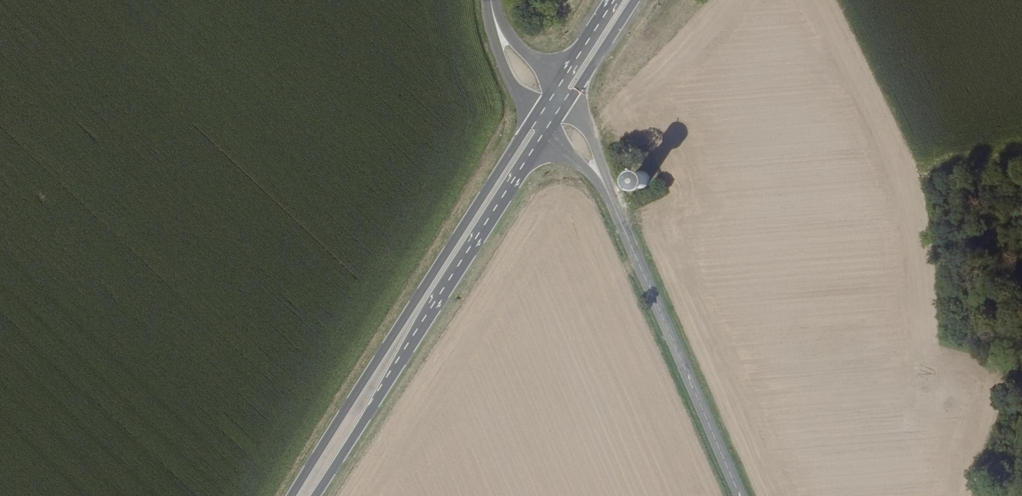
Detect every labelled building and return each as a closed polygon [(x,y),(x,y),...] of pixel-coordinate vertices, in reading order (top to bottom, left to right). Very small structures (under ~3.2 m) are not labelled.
[(632,177),(631,180),(630,182),(631,185),(632,187),(634,190),(636,191),(639,192),(642,191),(645,191),(647,189),(649,186),(650,183),(650,180),(648,177),(646,174),(644,173),(641,172),(638,172),(635,174),(633,175),(632,177)]
